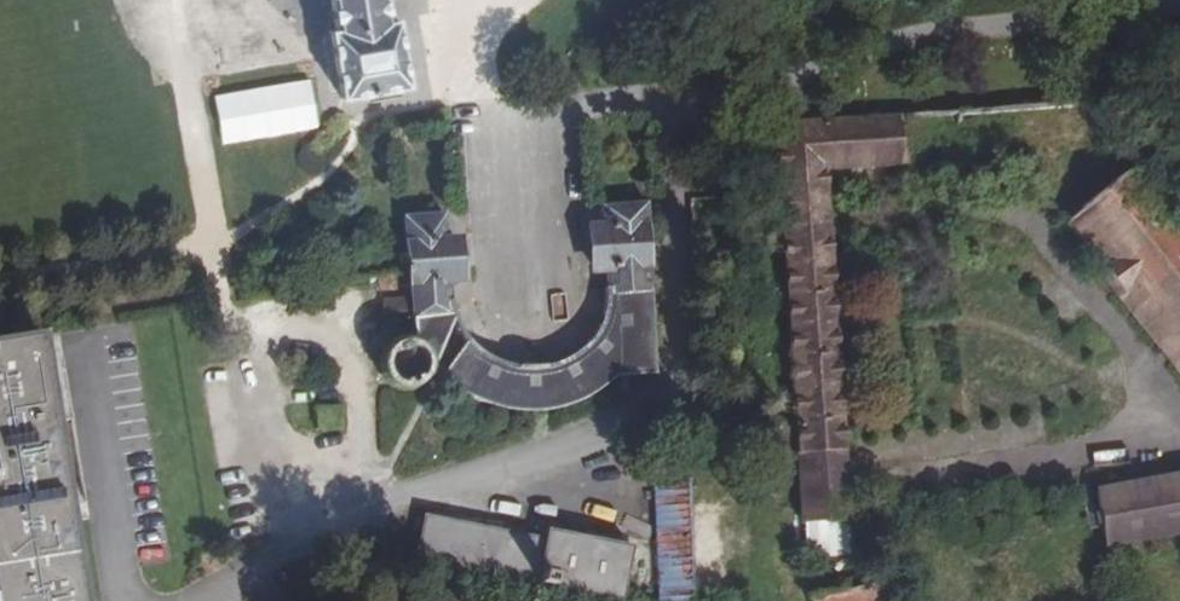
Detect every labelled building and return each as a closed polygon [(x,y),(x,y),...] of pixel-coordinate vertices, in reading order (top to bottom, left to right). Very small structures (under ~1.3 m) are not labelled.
[(332,31),(323,33),(334,96),(409,83),(399,17),(389,20),(385,0),(327,0),(332,31)] [(901,153),(897,103),(777,111),(798,417),(801,447),(802,460),(840,457),(822,160),(901,153)] [(277,160),(278,141),(242,139),(241,158),(277,160)] [(1079,215),(1106,244),(1103,251),(1179,347),(1179,204),(1145,162),(1079,215)] [(644,199),(600,201),(602,223),(591,225),(592,272),(603,272),(605,297),(579,344),(523,359),(486,354),(468,339),(458,360),(442,371),(455,380),(483,389),(517,407),(541,400),(574,391),(588,383),(616,371),(655,370),(644,199)] [(445,217),(404,220),(407,339),(397,341),(390,347),(384,353),(382,362),(382,375),(389,388),(397,389),(406,389),(413,388),(422,384),(428,379),(431,369),(429,359),(425,351),(455,329),(450,309),(448,277),(457,276),(456,235),(447,235),(445,217)] [(0,340),(0,461),(19,573),(0,575),(0,600),(90,600),(47,370),(64,366),(56,331),(0,340)] [(720,421),(695,422),(696,450),(801,447),(798,417),(720,421)] [(802,460),(812,600),(870,590),(875,600),(905,600),(889,558),(850,565),(845,512),(844,497),(840,457),(802,460)] [(1088,474),(1098,522),(1179,508),(1179,459),(1088,474)] [(19,573),(0,461),(0,575),(19,573)] [(660,478),(668,578),(655,578),(651,593),(693,600),(707,600),(702,551),(697,475),(681,475),(660,478)] [(877,493),(844,497),(845,512),(878,509),(877,493)] [(569,530),(425,509),(419,557),(634,590),(638,566),(641,535),(572,517),(569,530)] [(713,551),(702,551),(707,600),(717,600),(713,551)] [(656,567),(638,566),(634,590),(651,593),(655,578),(656,567)]
